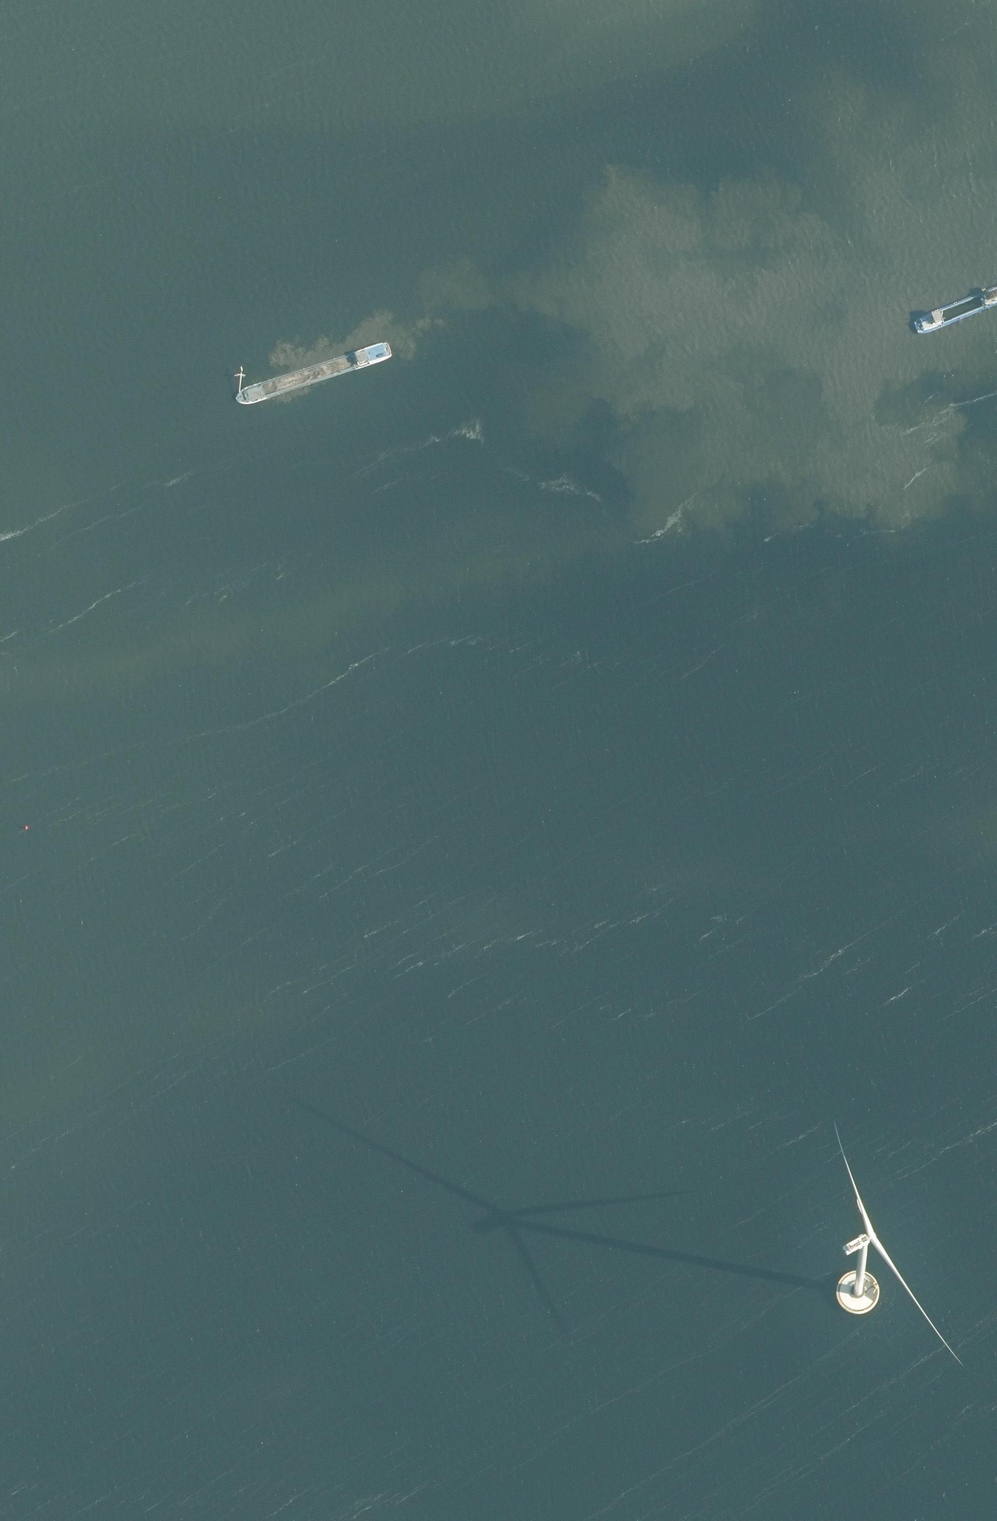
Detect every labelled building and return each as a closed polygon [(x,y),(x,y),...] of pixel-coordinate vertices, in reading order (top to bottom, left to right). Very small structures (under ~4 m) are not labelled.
[(860,1291),(860,1290),(860,1289),(860,1288),(859,1287),(858,1286),(857,1286),(856,1286),(855,1286),(854,1286),(853,1287),(852,1288),(852,1289),(852,1290),(852,1291),(852,1292),(853,1293),(854,1294),(855,1294),(856,1294),(857,1294),(858,1294),(859,1293),(860,1292),(860,1291)]
